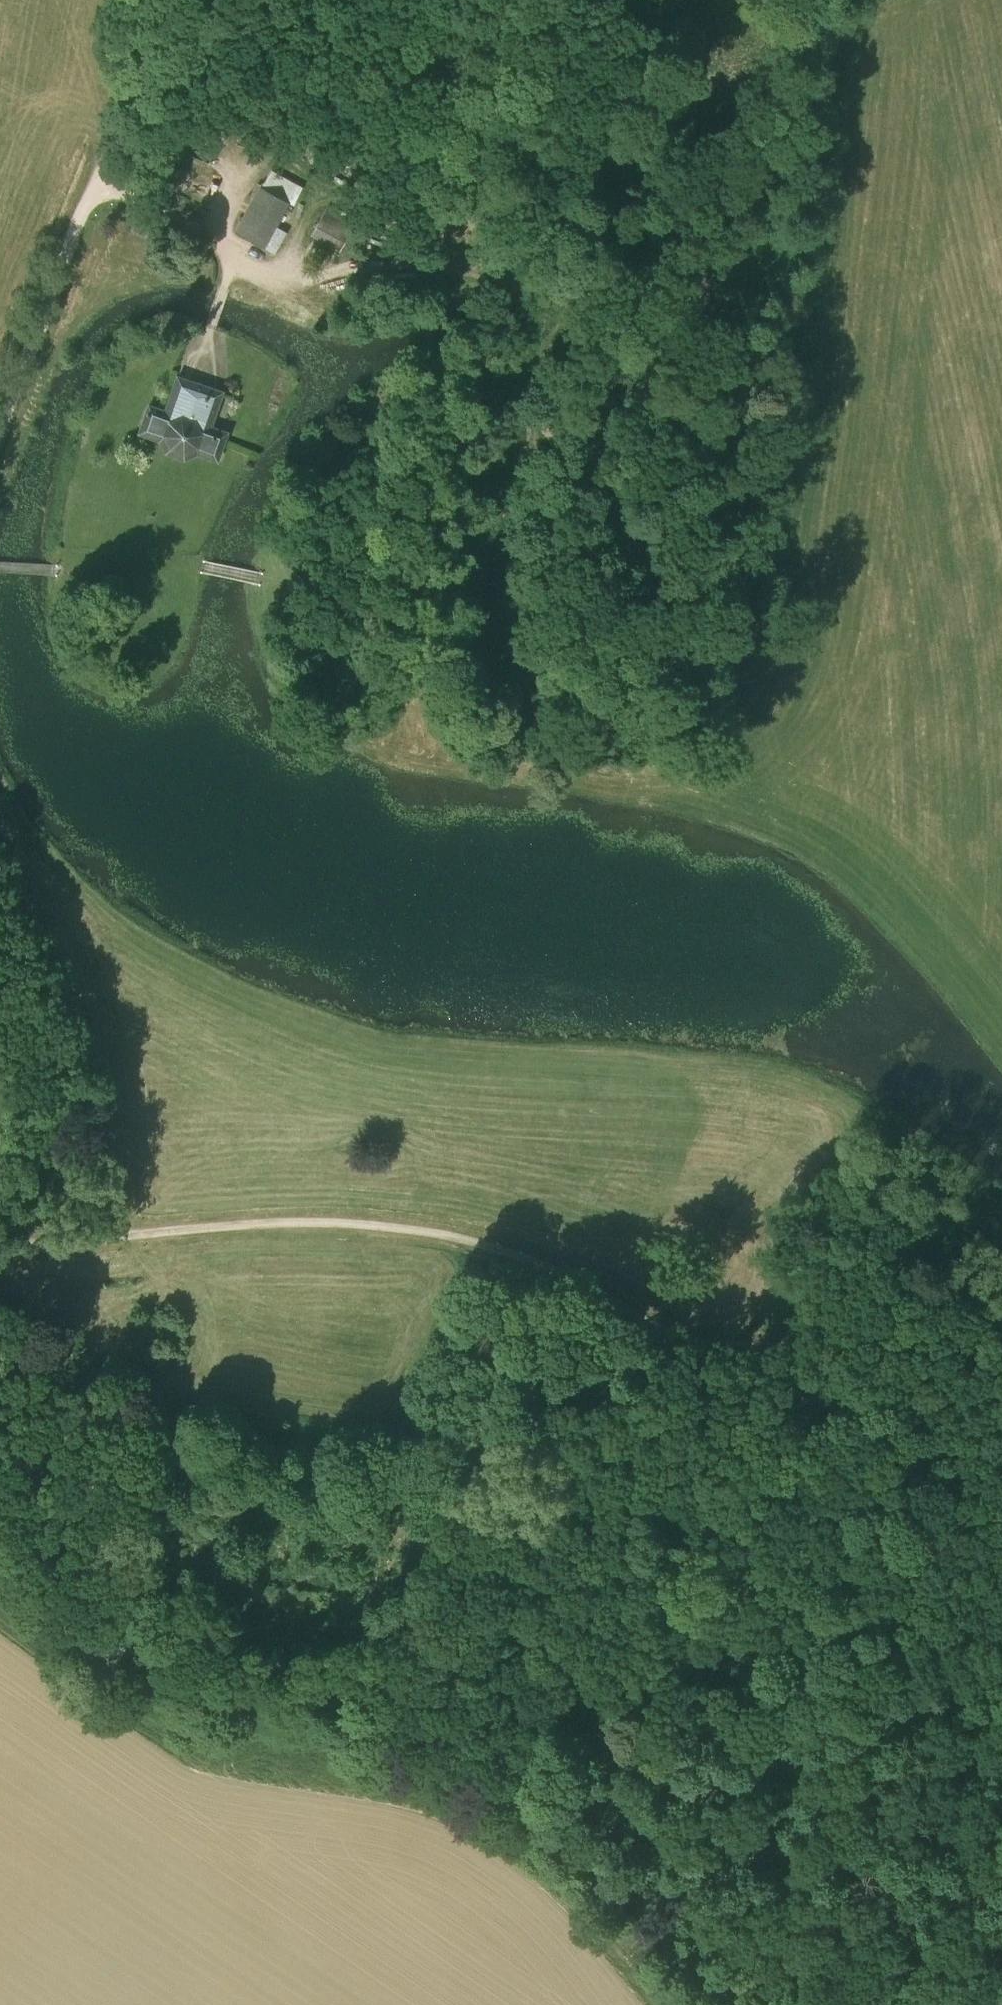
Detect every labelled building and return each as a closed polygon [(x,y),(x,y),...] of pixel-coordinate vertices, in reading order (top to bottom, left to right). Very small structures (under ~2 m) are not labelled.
[(233,231),(263,247),(290,200),(259,184),(233,231)] [(339,251),(355,221),(327,206),(311,236),(339,251)] [(210,426),(222,392),(177,376),(166,410),(148,405),(139,432),(160,439),(166,452),(184,458),(196,452),(217,459),(226,432),(210,426)]
